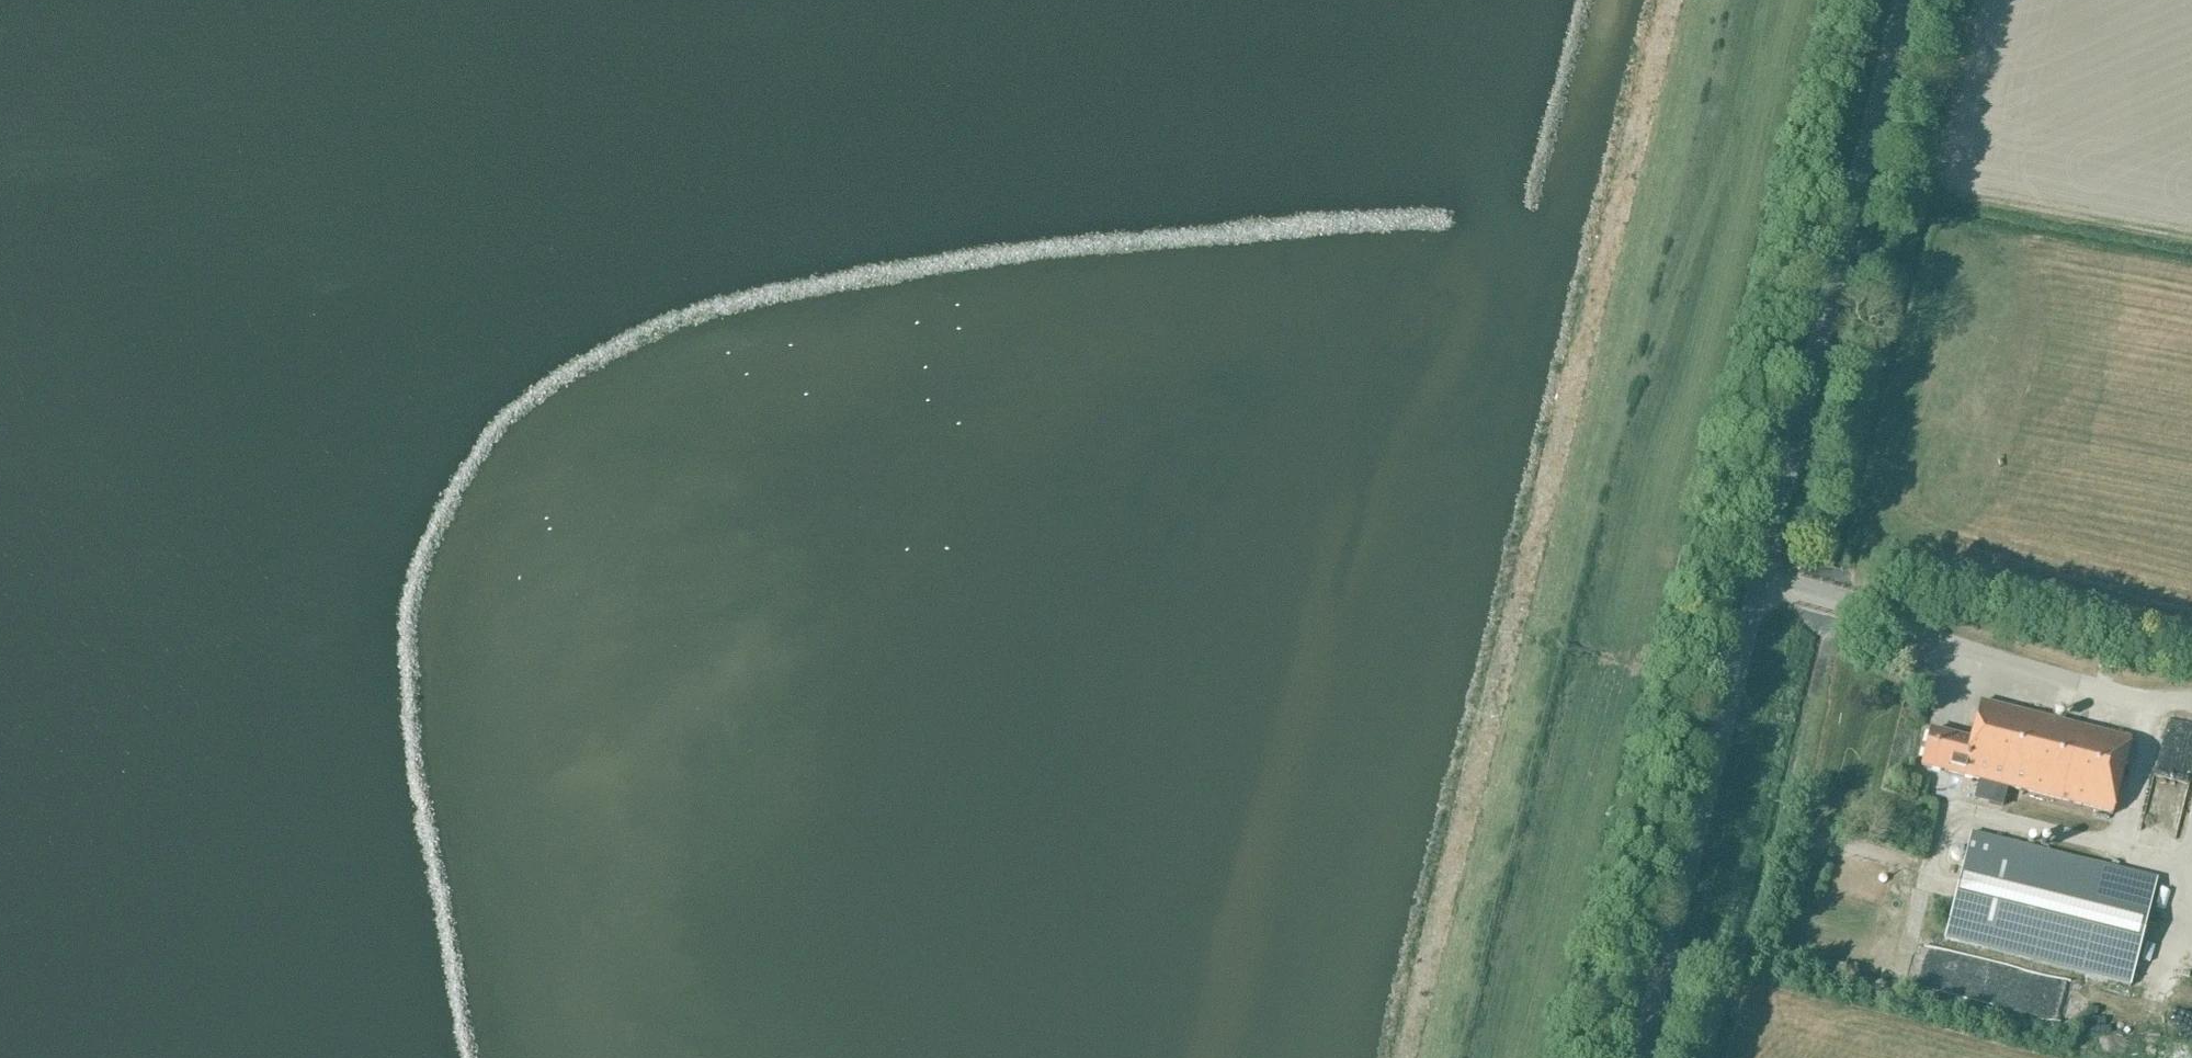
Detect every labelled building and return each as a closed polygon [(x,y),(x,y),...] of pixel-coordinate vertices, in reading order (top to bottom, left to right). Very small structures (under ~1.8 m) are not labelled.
[(2132,740),(2051,719),(1981,701),(1970,740),(1931,730),(1921,767),(2115,815),(2132,740)] [(2159,725),(2144,792),(2171,798),(2186,731),(2159,725)] [(2164,831),(2169,805),(2135,800),(2130,826),(2164,831)] [(2036,803),(2034,814),(2057,819),(2059,808),(2036,803)] [(1944,941),(2130,988),(2158,880),(1970,833),(1944,941)]
